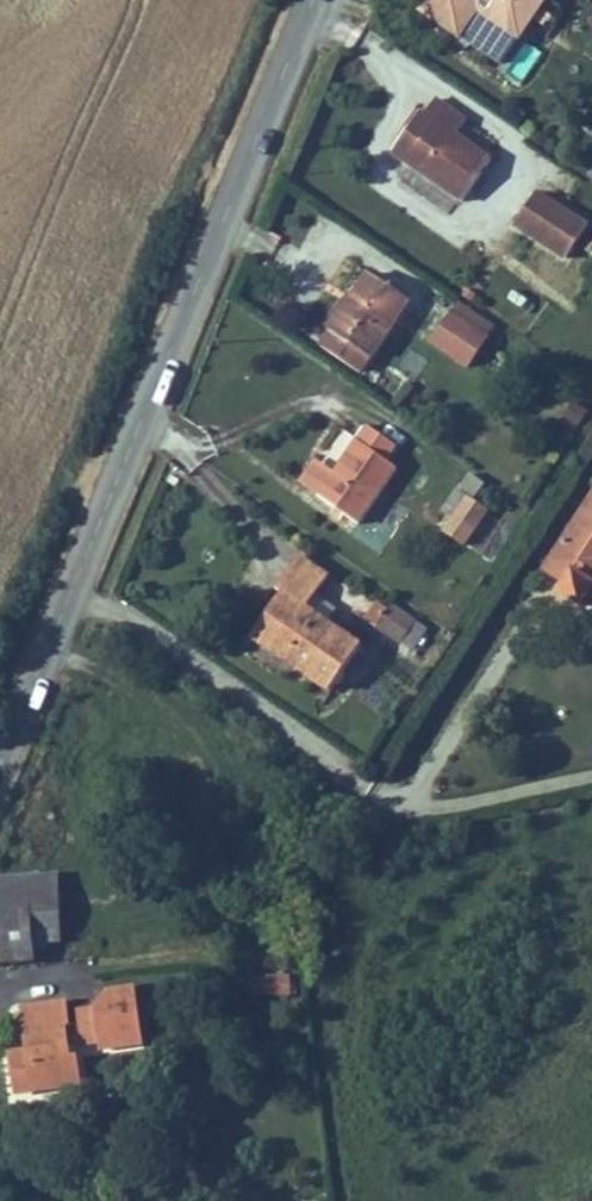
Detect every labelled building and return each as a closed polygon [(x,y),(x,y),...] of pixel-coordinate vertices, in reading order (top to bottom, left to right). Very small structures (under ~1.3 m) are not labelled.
[(452,11),(493,42),(500,32),(515,12),(524,0),(437,0),(452,11)] [(416,89),(411,85),(387,120),(468,178),(494,140),(460,116),(470,102),(428,72),(416,89)] [(546,170),(523,205),(578,243),(591,223),(591,202),(546,170)] [(408,281),(372,255),(322,325),(359,351),(408,281)] [(487,315),(457,293),(435,325),(465,347),(487,315)] [(575,431),(589,411),(570,398),(556,417),(575,431)] [(404,428),(373,408),(327,476),(370,506),(406,451),(394,443),(404,428)] [(431,524),(464,546),(489,510),(456,487),(431,524)] [(566,566),(587,580),(584,586),(591,591),(591,529),(566,566)] [(295,583),(265,626),(345,681),(377,633),(328,598),(345,572),(308,544),(286,577),(295,583)] [(377,596),(362,620),(415,653),(430,629),(377,596)] [(8,895),(11,932),(0,933),(0,953),(39,949),(37,931),(70,928),(66,890),(64,866),(6,871),(8,895)] [(245,975),(246,997),(291,996),(291,974),(245,975)] [(153,1045),(148,988),(118,991),(102,1006),(85,1009),(87,1038),(101,1037),(102,1049),(153,1045)] [(10,1044),(13,1087),(80,1081),(78,1051),(70,1052),(68,1023),(76,1022),(74,998),(23,1001),(26,1042),(10,1044)]
